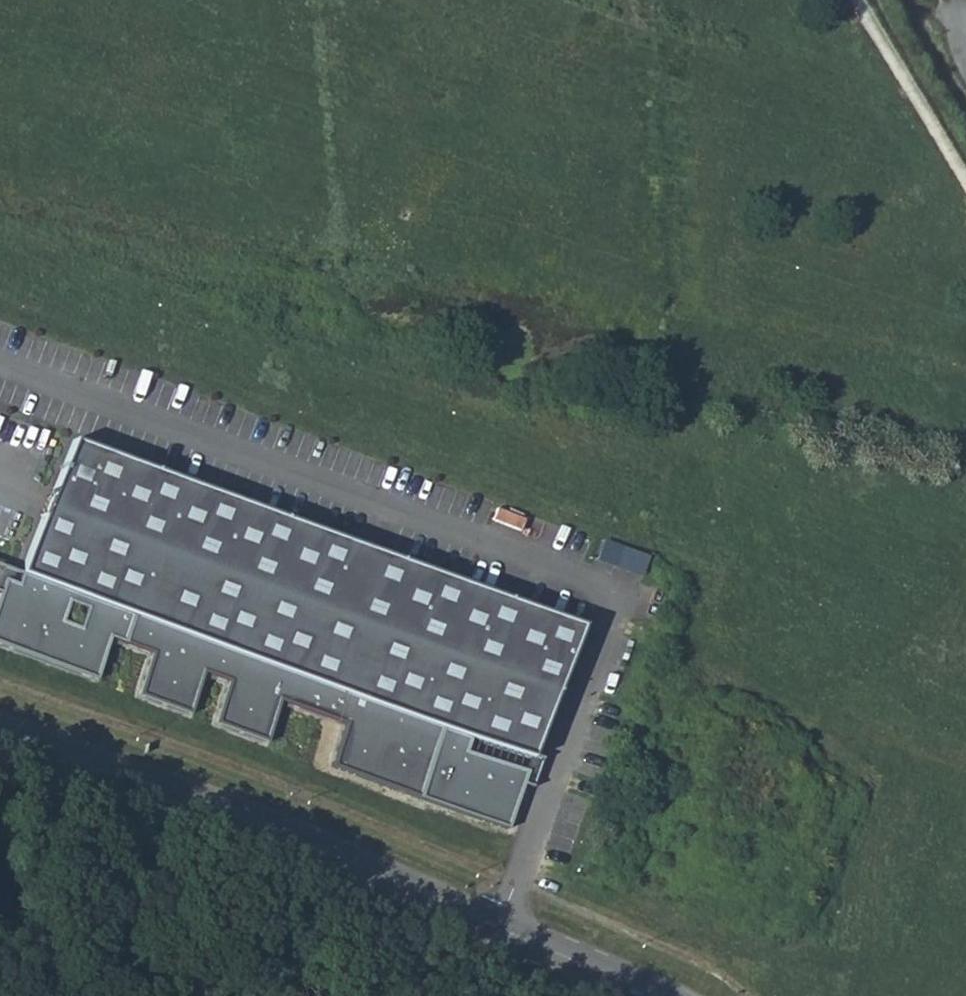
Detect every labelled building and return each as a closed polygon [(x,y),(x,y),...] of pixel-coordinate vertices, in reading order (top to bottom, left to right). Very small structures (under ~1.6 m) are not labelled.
[(23,580),(8,575),(0,598),(0,644),(99,681),(116,636),(158,652),(142,695),(194,714),(209,672),(233,681),(217,723),(271,743),(287,699),(351,722),(336,763),(507,826),(527,773),(467,751),(474,732),(534,754),(581,626),(75,439),(23,580)] [(603,539),(598,560),(645,572),(650,552),(603,539)]
